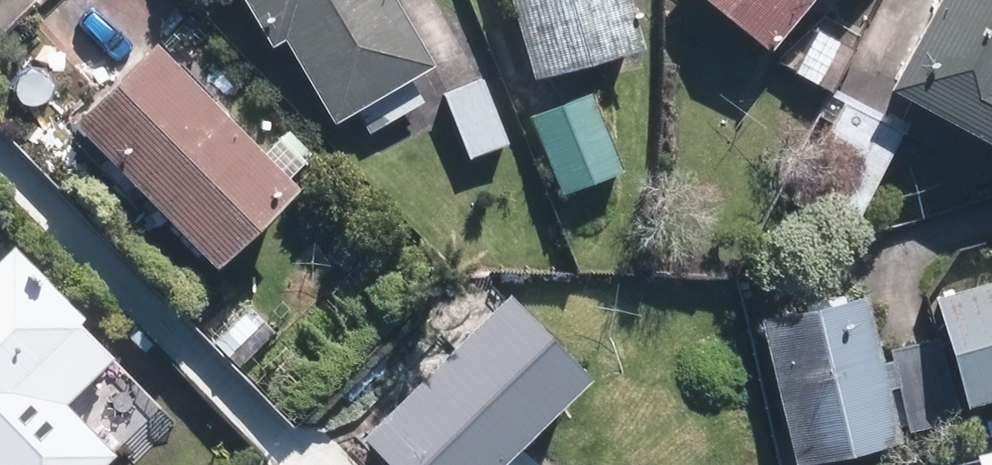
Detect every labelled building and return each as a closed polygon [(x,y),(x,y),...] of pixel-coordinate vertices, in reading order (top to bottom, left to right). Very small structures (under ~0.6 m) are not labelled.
[(405,0),(252,0),(278,44),(291,37),(340,119),(359,108),(373,132),(428,100),(414,76),(440,60),(405,0)] [(640,0),(519,0),(542,79),(653,45),(640,0)] [(776,44),(811,0),(720,0),(776,44)] [(890,88),(991,142),(991,0),(937,0),(890,88)] [(853,44),(811,23),(787,65),(831,88),(853,44)] [(312,181),(169,38),(86,119),(230,262),(312,181)] [(489,75),(447,90),(471,157),(513,142),(489,75)] [(594,91),(529,117),(559,196),(625,169),(594,91)] [(908,129),(846,97),(793,201),(855,234),(908,129)] [(94,318),(12,238),(0,250),(0,413),(94,318)] [(972,401),(991,396),(991,276),(939,291),(972,401)] [(236,289),(200,326),(253,377),(288,340),(236,289)] [(368,434),(399,464),(558,464),(535,441),(601,377),(517,290),(368,434)] [(764,324),(802,463),(910,434),(874,296),(764,324)] [(61,422),(17,464),(104,464),(61,422)]
